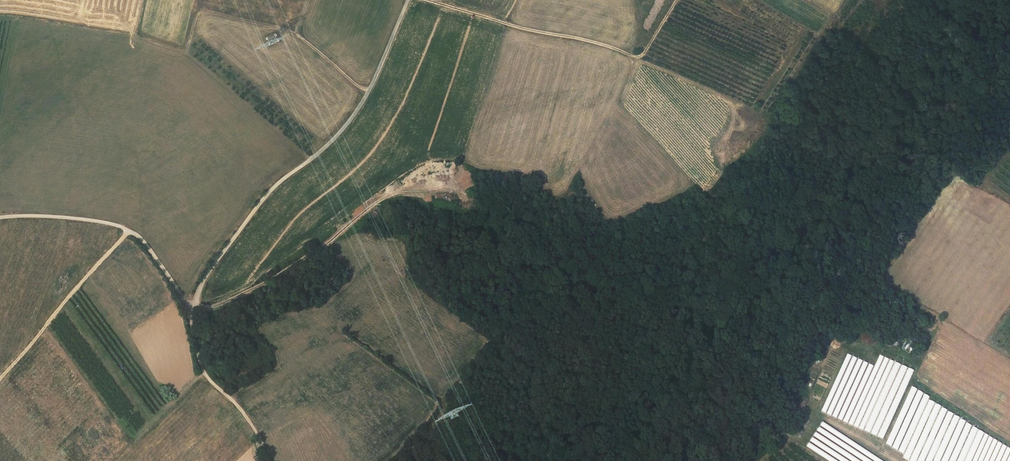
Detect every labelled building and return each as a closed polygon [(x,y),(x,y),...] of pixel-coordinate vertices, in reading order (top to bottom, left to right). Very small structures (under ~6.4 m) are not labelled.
[(886,438),(912,368),(879,356),(875,365),(845,354),(822,414),(886,438)] [(927,401),(930,396),(914,387),(883,443),(904,454),(901,460),(903,460),(1009,460),(1009,447),(927,401)] [(805,448),(827,460),(884,460),(821,423),(805,448)]
